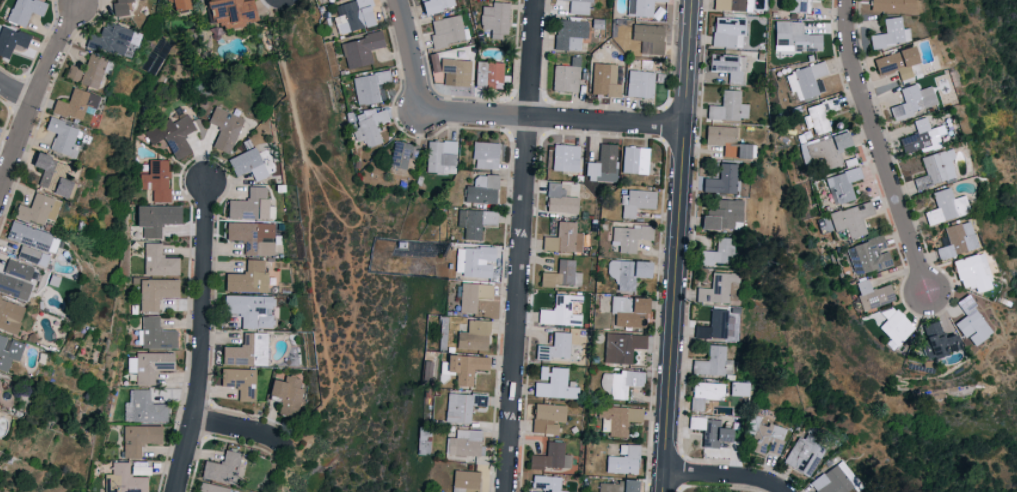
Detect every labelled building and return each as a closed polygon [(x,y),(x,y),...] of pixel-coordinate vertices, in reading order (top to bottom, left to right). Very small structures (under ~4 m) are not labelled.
[(23,27),(30,11),(41,16),(45,4),(35,0),(15,0),(11,8),(7,6),(2,18),(23,27)] [(115,1),(110,2),(112,15),(134,11),(133,0),(115,0),(115,1)] [(188,0),(171,0),(173,10),(190,7),(188,0)] [(205,7),(208,6),(213,30),(242,24),(242,22),(255,20),(251,0),(203,0),(205,7)] [(369,4),(372,3),(371,0),(348,0),(334,4),(340,24),(338,25),(340,34),(374,23),(369,4)] [(454,6),(453,0),(419,0),(422,13),(454,6)] [(567,13),(589,14),(590,0),(568,0),(567,13)] [(666,2),(666,0),(627,0),(627,15),(651,16),(652,1),(666,2)] [(714,9),(745,10),(745,0),(714,0),(714,9)] [(788,12),(810,12),(810,0),(789,0),(788,12)] [(911,12),(912,0),(869,0),(869,11),(911,12)] [(508,2),(490,1),(490,6),(480,5),(479,30),(488,30),(488,36),(507,36),(508,2)] [(743,18),(712,16),(711,46),(742,47),(743,18)] [(909,40),(908,27),(901,28),(900,16),(882,18),(884,33),(869,34),(870,49),(884,47),(883,43),(909,40)] [(587,37),(588,21),(555,20),(554,49),(580,50),(580,37),(587,37)] [(129,30),(102,21),(97,35),(88,32),(84,44),(120,57),(129,30)] [(774,45),(793,45),(793,50),(821,51),(821,33),(802,33),(802,21),(775,21),(774,45)] [(663,25),(632,24),(631,40),(644,41),(644,53),(661,54),(663,25)] [(14,43),(25,48),(30,36),(1,25),(0,29),(0,55),(8,58),(14,43)] [(340,41),(346,68),(372,62),(369,49),(384,45),(381,31),(340,41)] [(899,79),(920,74),(913,47),(873,57),(877,75),(897,70),(899,79)] [(727,82),(742,83),(743,54),(708,53),(708,71),(728,71),(727,82)] [(108,73),(111,59),(86,54),(79,85),(96,88),(100,71),(108,73)] [(552,65),(551,90),(578,91),(579,56),(570,55),(569,65),(552,65)] [(440,85),(469,86),(470,59),(441,58),(440,85)] [(474,86),(501,87),(502,62),(475,61),(474,86)] [(828,73),(823,61),(785,73),(791,92),(796,91),(799,100),(819,94),(813,78),(828,73)] [(616,63),(592,63),(591,95),(620,96),(620,83),(616,83),(616,63)] [(77,81),(81,68),(68,64),(64,77),(77,81)] [(626,96),(652,97),(653,71),(627,70),(626,96)] [(379,102),(376,83),(390,81),(389,71),(352,75),(356,104),(379,102)] [(936,105),(931,86),(917,90),(915,83),(899,88),(903,102),(889,106),(892,118),(936,105)] [(80,120),(83,111),(92,114),(98,95),(71,87),(66,102),(54,98),(50,111),(80,120)] [(740,90),(721,89),(721,105),(707,104),(706,118),(747,119),(747,103),(739,103),(740,90)] [(813,126),(814,133),(831,130),(829,111),(838,109),(836,99),(806,103),(808,114),(805,115),(806,127),(813,126)] [(210,146),(227,154),(242,118),(213,105),(206,121),(219,127),(210,146)] [(366,147),(381,141),(376,125),(389,120),(384,108),(374,112),(372,107),(354,113),(357,124),(351,127),(356,142),(363,140),(366,147)] [(168,117),(143,130),(150,144),(163,138),(174,160),(190,151),(182,135),(194,129),(187,114),(171,122),(168,117)] [(912,120),(916,133),(898,138),(904,155),(940,144),(937,135),(945,133),(942,124),(929,128),(925,116),(912,120)] [(76,126),(47,118),(43,129),(54,132),(49,150),(74,157),(77,145),(71,143),(76,126)] [(704,144),(723,144),(722,157),(746,158),(747,143),(735,142),(735,126),(705,125),(704,144)] [(824,170),(843,164),(838,150),(850,146),(845,131),(804,144),(811,163),(821,159),(824,170)] [(404,169),(409,153),(416,155),(418,146),(394,139),(387,165),(404,169)] [(426,140),(425,172),(455,173),(456,141),(426,140)] [(472,168),(497,169),(498,142),(473,141),(472,168)] [(616,144),(598,143),(598,162),(587,162),(586,180),(597,180),(598,171),(615,172),(616,144)] [(579,145),(553,144),(552,170),(578,171),(579,145)] [(648,147),(622,146),(621,172),(647,173),(648,147)] [(249,170),(253,181),(266,176),(256,147),(226,157),(233,175),(249,170)] [(956,178),(949,149),(921,156),(925,175),(913,178),(915,188),(956,178)] [(65,163),(33,152),(29,165),(42,169),(36,186),(63,196),(68,181),(60,178),(65,163)] [(169,159),(149,159),(149,173),(140,173),(139,188),(151,189),(151,200),(168,201),(169,159)] [(702,191),(734,192),(735,163),(719,162),(718,178),(702,177),(702,191)] [(824,177),(833,205),(854,198),(849,182),(862,178),(858,166),(824,177)] [(473,185),(465,185),(464,201),(496,203),(497,175),(473,174),(473,185)] [(545,211),(577,212),(577,196),(562,196),(563,182),(546,182),(545,211)] [(267,186),(247,186),(247,200),(226,199),(225,217),(274,218),(275,205),(266,205),(267,186)] [(932,191),(936,208),(924,211),(927,224),(968,214),(964,195),(952,198),(949,187),(932,191)] [(622,218),(634,218),(635,208),(654,208),(655,191),(623,189),(622,218)] [(52,220),(59,200),(33,192),(28,207),(16,203),(12,216),(41,225),(44,218),(52,220)] [(699,228),(731,228),(731,221),(739,221),(739,199),(715,198),(715,208),(706,208),(706,215),(699,214),(699,228)] [(849,238),(866,233),(862,217),(874,213),(870,200),(828,213),(834,231),(846,228),(849,238)] [(180,205),(135,204),(134,225),(142,226),(142,237),(160,238),(160,223),(180,223),(180,205)] [(480,239),(481,224),(495,224),(496,210),(457,209),(456,225),(464,225),(463,239),(480,239)] [(935,248),(937,258),(975,248),(968,220),(943,227),(947,244),(935,248)] [(4,238),(51,253),(56,236),(9,221),(4,238)] [(243,254),(273,255),(274,222),(225,221),(225,239),(244,240),(243,254)] [(576,221),(557,221),(557,236),(542,236),(542,250),(582,251),(583,232),(576,232),(576,221)] [(611,225),(610,244),(618,245),(618,252),(635,252),(636,239),(652,240),(652,226),(611,225)] [(731,264),(732,237),(715,236),(714,250),(696,250),(696,263),(731,264)] [(160,242),(144,242),(144,258),(143,258),(143,274),(178,274),(178,256),(160,256),(160,242)] [(15,256),(33,263),(38,251),(19,244),(15,256)] [(456,246),(454,274),(489,276),(490,262),(493,262),(494,248),(456,246)] [(953,261),(961,288),(972,285),(974,292),(991,286),(980,252),(953,261)] [(540,272),(540,288),(553,288),(553,284),(581,285),(581,271),(574,271),(574,259),(557,258),(557,272),(540,272)] [(224,272),(223,291),(266,291),(266,270),(263,270),(263,259),(245,259),(244,273),(224,272)] [(649,261),(608,259),(607,277),(616,277),(616,290),(634,291),(635,277),(648,277),(649,261)] [(31,266),(5,260),(2,273),(28,279),(31,266)] [(710,288),(697,287),(696,301),(735,302),(737,273),(711,272),(710,288)] [(22,294),(25,279),(0,273),(0,293),(17,296),(17,293),(22,294)] [(178,279),(141,278),(141,311),(158,311),(158,297),(178,297),(178,279)] [(893,300),(888,283),(870,289),(866,278),(852,283),(861,310),(893,300)] [(492,283),(460,282),(458,312),(475,312),(476,297),(491,297),(492,283)] [(537,323),(580,325),(581,314),(571,313),(571,301),(582,302),(582,295),(554,294),(553,310),(538,309),(537,323)] [(954,322),(969,346),(991,332),(966,294),(955,302),(964,316),(954,322)] [(240,328),(272,328),(272,295),(223,295),(223,313),(240,314),(240,328)] [(614,326),(645,327),(646,297),(610,296),(610,313),(614,313),(614,326)] [(14,334),(23,305),(0,297),(0,329),(14,334)] [(912,328),(887,301),(869,318),(894,345),(912,328)] [(727,309),(710,308),(709,326),(694,325),(694,336),(732,338),(733,316),(726,316),(727,309)] [(140,348),(177,347),(176,329),(159,330),(158,315),(141,315),(142,329),(140,329),(140,348)] [(456,331),(455,348),(487,350),(488,320),(466,319),(466,331),(456,331)] [(957,349),(952,333),(941,336),(936,320),(917,326),(926,358),(957,349)] [(265,365),(266,332),(241,332),(241,346),(221,346),(220,363),(265,365)] [(537,344),(536,357),(569,358),(570,332),(553,332),(552,345),(537,344)] [(646,334),(605,333),(604,362),(631,363),(631,348),(646,348),(646,334)] [(6,371),(10,358),(17,360),(23,342),(0,335),(0,369),(6,371)] [(724,345),(707,344),(707,360),(692,360),(692,374),(730,375),(731,359),(724,359),(724,345)] [(173,370),(173,352),(136,352),(136,357),(128,357),(127,372),(135,372),(135,384),(154,384),(154,369),(173,370)] [(457,355),(446,353),(443,369),(454,371),(457,355)] [(456,385),(471,386),(472,369),(487,370),(487,356),(457,355),(456,385)] [(567,367),(548,367),(548,366),(539,365),(539,378),(548,379),(548,382),(534,382),(533,396),(578,398),(578,386),(566,386),(567,367)] [(255,369),(220,368),(220,386),(237,386),(237,400),(254,400),(255,369)] [(643,371),(618,370),(618,373),(601,372),(600,397),(626,398),(627,385),(643,386),(643,371)] [(300,378),(284,375),(283,381),(269,379),(266,395),(280,398),(277,414),(297,417),(302,387),(298,387),(300,378)] [(690,410),(702,411),(702,399),(723,399),(723,383),(691,382),(690,410)] [(150,389),(131,388),(130,421),(166,422),(167,403),(149,403),(150,389)] [(485,406),(485,394),(445,392),(444,421),(469,422),(470,405),(485,406)] [(713,411),(713,400),(703,399),(703,410),(713,411)] [(566,405),(533,403),(532,432),(557,434),(558,422),(565,422),(566,405)] [(608,436),(626,437),(627,421),(641,422),(642,407),(598,405),(597,416),(609,417),(608,436)] [(785,427),(758,422),(759,417),(749,415),(746,432),(754,433),(751,451),(765,454),(765,451),(780,454),(785,427)] [(718,448),(718,440),(730,441),(730,428),(719,427),(720,418),(688,417),(687,428),(702,429),(701,447),(718,448)] [(160,443),(160,425),(123,425),(123,457),(140,458),(140,442),(160,443)] [(480,429),(455,428),(454,437),(445,437),(445,454),(479,455),(480,429)] [(825,447),(800,432),(783,462),(807,476),(825,447)] [(564,441),(546,440),(546,454),(530,454),(529,466),(570,468),(570,454),(563,454),(564,441)] [(637,473),(638,444),(619,444),(618,455),(605,455),(605,472),(637,473)] [(239,452),(222,449),(221,463),(202,460),(200,478),(235,483),(239,452)] [(845,477),(849,474),(840,460),(808,481),(815,491),(847,491),(853,488),(845,477)] [(145,477),(128,476),(128,462),(111,462),(111,473),(104,473),(103,491),(145,491),(145,477)] [(478,470),(452,470),(452,491),(478,491),(478,470)] [(567,490),(560,490),(561,476),(532,475),(531,489),(527,489),(527,491),(567,491),(567,490)] [(598,480),(598,491),(636,491),(636,482),(598,480)] [(227,486),(197,482),(196,491),(226,491),(227,486)]
